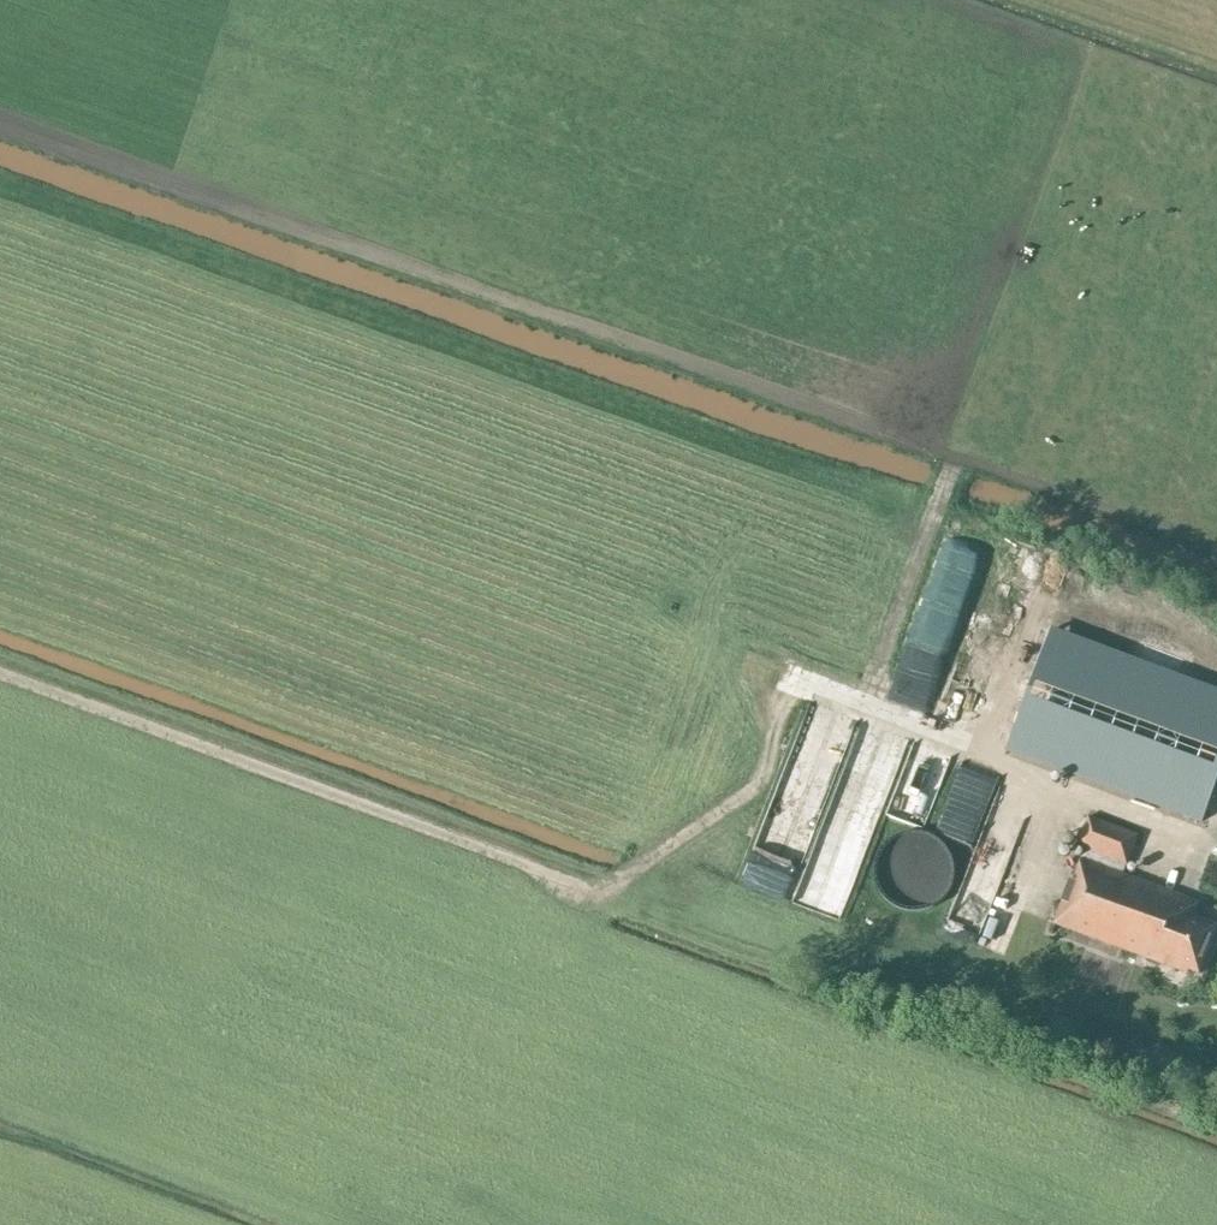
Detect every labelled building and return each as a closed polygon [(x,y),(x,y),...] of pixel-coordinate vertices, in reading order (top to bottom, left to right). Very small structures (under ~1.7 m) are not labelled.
[(1204,819),(1216,783),(1216,695),(1051,633),(1009,746),(1204,819)] [(937,818),(968,827),(976,800),(945,791),(937,818)] [(1216,927),(1216,925),(1196,917),(1201,903),(1124,874),(1138,835),(1087,816),(1076,846),(1086,850),(1076,877),(1072,876),(1055,924),(1188,973),(1189,970),(1200,974),(1216,927)] [(915,832),(911,832),(906,833),(902,834),(897,836),(893,839),(889,842),(885,846),(882,851),(879,856),(878,861),(877,866),(876,872),(877,877),(878,881),(879,886),(881,890),(883,893),(886,897),(889,900),(893,903),(898,906),(903,908),(908,910),(913,910),(919,910),(924,909),(930,908),(934,906),(939,903),(943,900),(946,896),(948,893),(951,889),(952,885),(954,881),(955,876),(955,871),(955,866),(953,860),(952,855),(949,850),(946,846),(942,842),(938,839),(933,836),(929,834),(924,833),(920,832),(915,832)]
